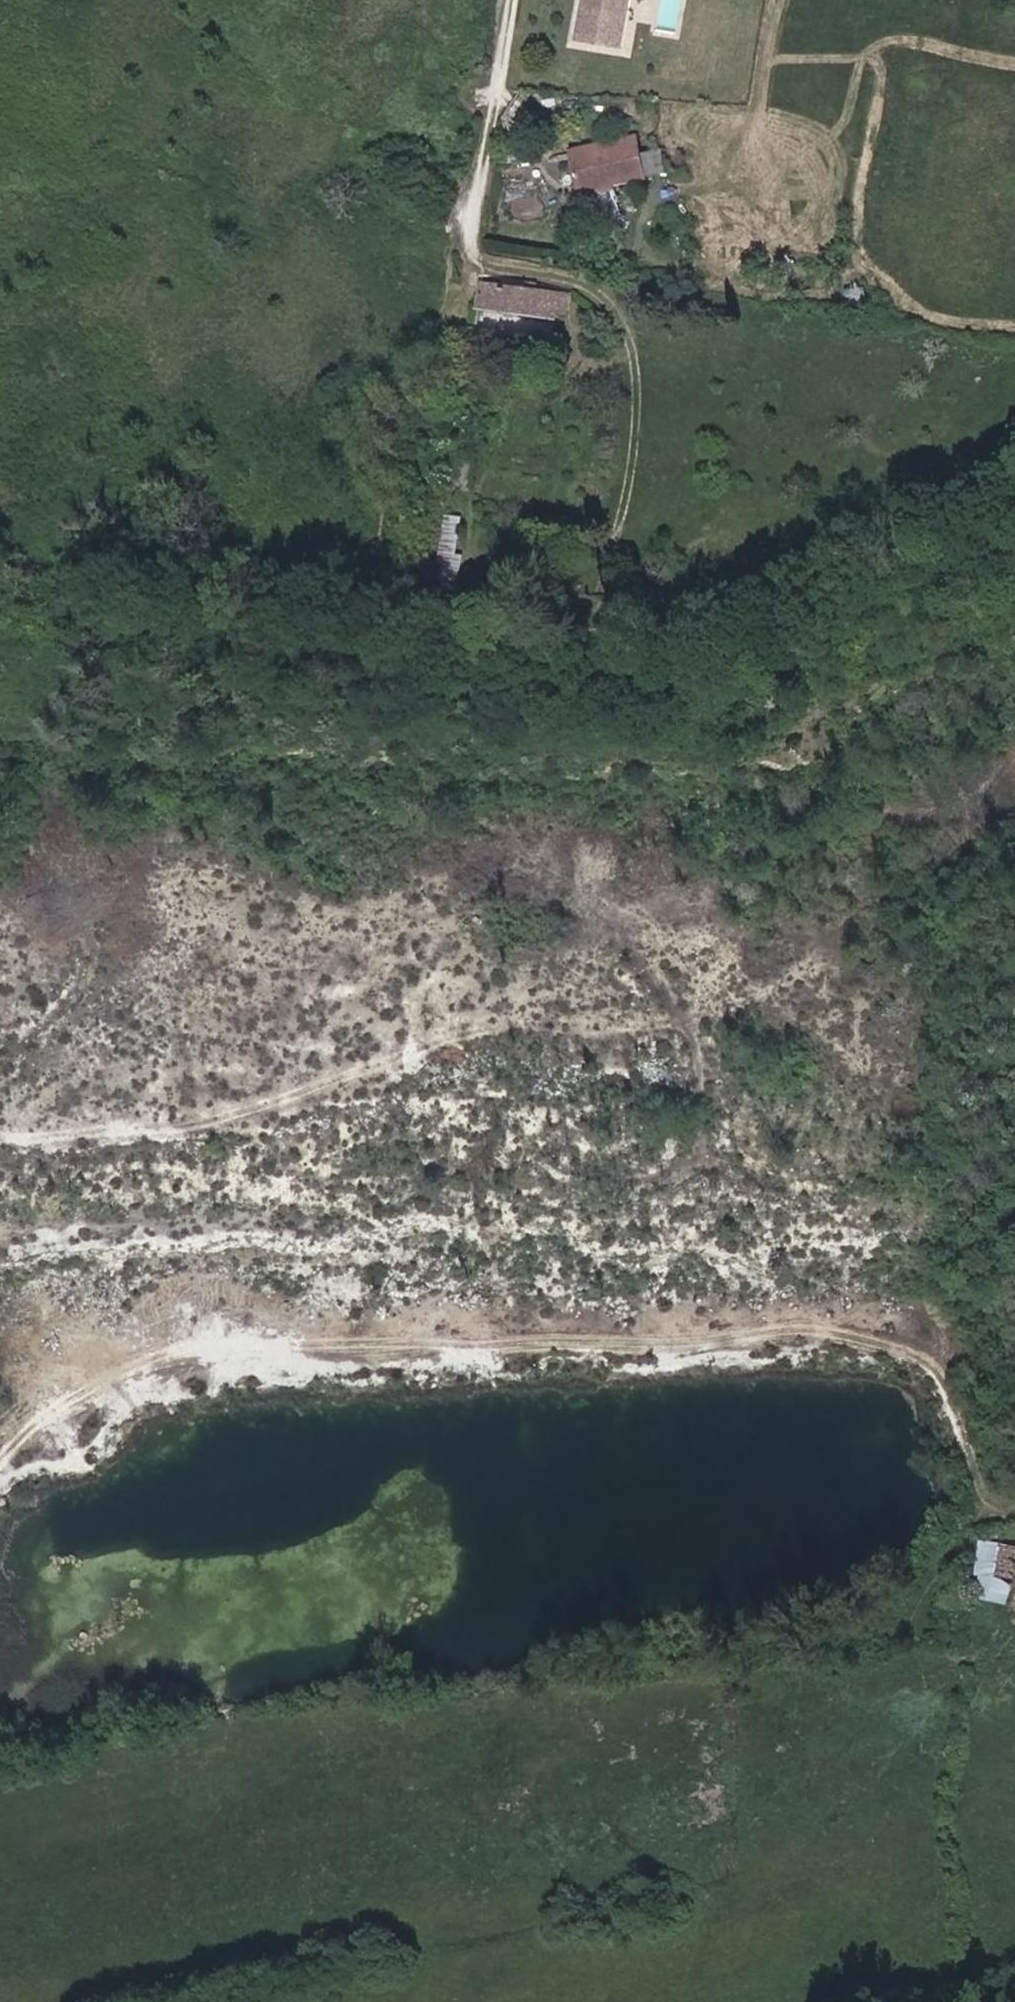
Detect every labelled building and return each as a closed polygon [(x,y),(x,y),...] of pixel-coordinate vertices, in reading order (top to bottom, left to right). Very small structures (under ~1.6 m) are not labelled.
[(566,42),(611,49),(619,0),(573,0),(566,42)] [(640,149),(634,109),(569,105),(574,143),(605,143),(607,148),(640,149)] [(575,150),(607,151),(607,148),(605,143),(574,143),(575,150)] [(549,308),(552,282),(477,275),(476,301),(549,308)] [(1014,1578),(1014,1541),(991,1536),(978,1594),(1010,1602),(1014,1578)]
